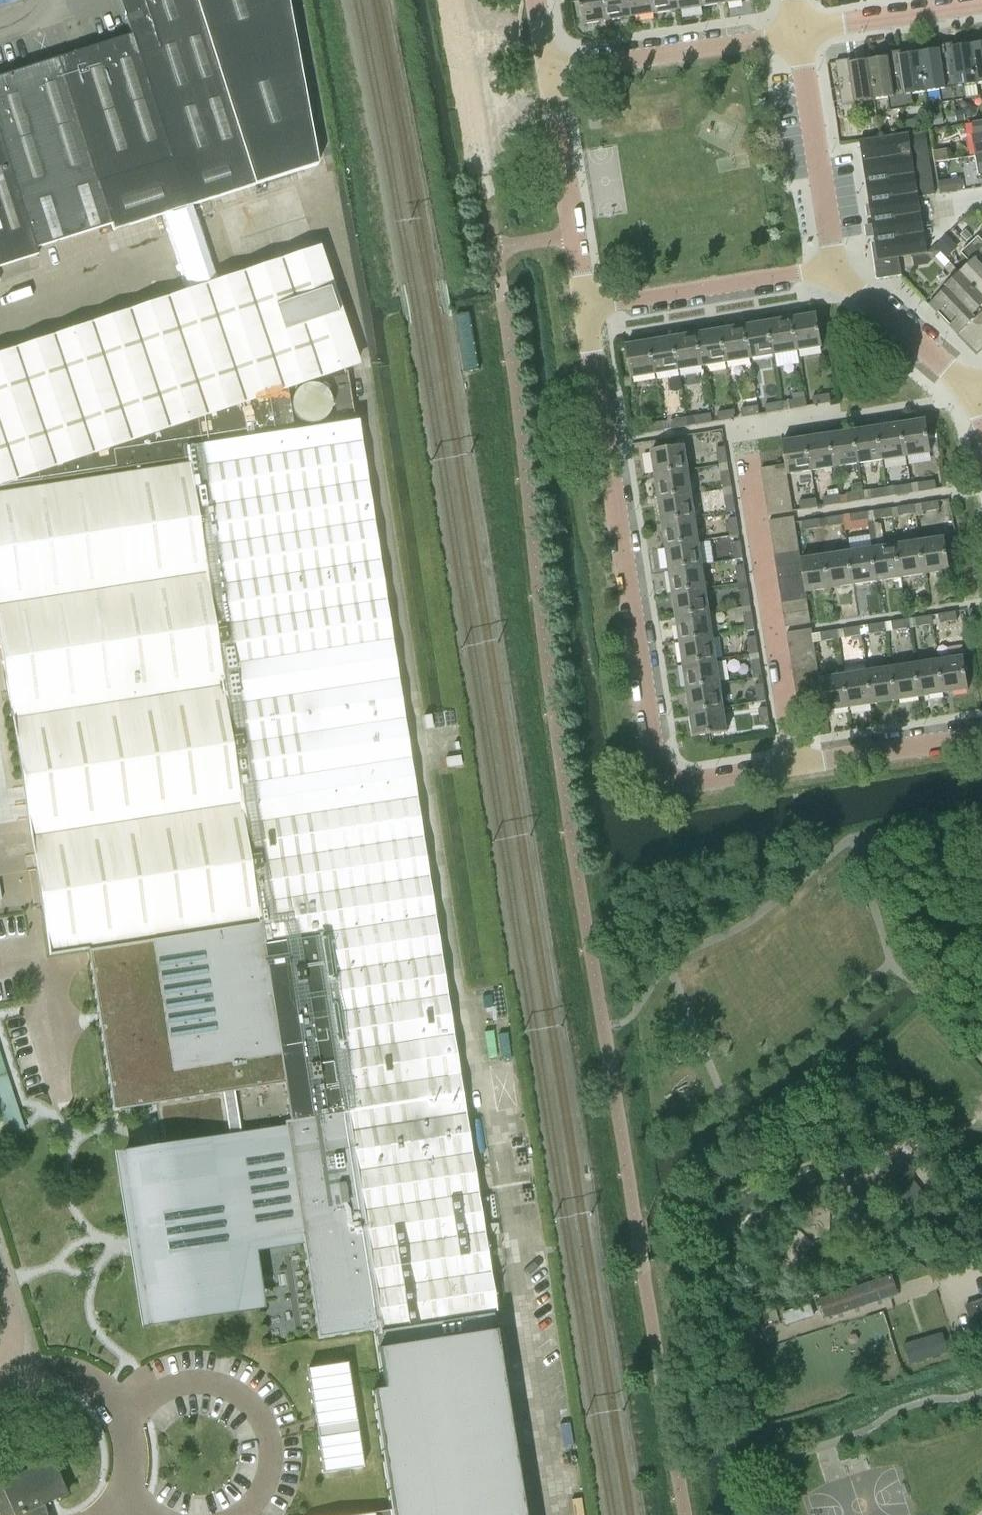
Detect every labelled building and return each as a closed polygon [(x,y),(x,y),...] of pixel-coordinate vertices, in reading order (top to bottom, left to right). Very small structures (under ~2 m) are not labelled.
[(37,254),(35,248),(110,224),(112,230),(162,214),(192,205),(316,165),(286,0),(118,0),(129,34),(55,58),(0,76),(0,266),(37,254)] [(605,0),(580,0),(583,24),(608,20),(605,0)] [(608,20),(632,17),(629,0),(605,0),(608,20)] [(632,17),(655,13),(653,0),(629,0),(632,17)] [(655,13),(679,10),(677,0),(653,0),(655,13)] [(679,10),(702,6),(701,0),(677,0),(679,10)] [(970,45),(976,84),(981,84),(981,43),(970,45)] [(976,84),(970,45),(952,48),(951,44),(939,45),(940,50),(944,80),(956,78),(957,87),(951,88),(953,102),(965,100),(963,87),(976,84)] [(940,50),(918,53),(925,92),(940,90),(942,104),(953,102),(951,88),(957,87),(956,78),(944,80),(940,50)] [(867,61),(873,99),(888,97),(890,111),(902,110),(900,96),(893,97),(892,88),(904,86),(899,56),(899,52),(886,54),(887,58),(867,61)] [(918,53),(899,56),(904,86),(892,88),(893,97),(900,96),(902,110),(914,108),(911,94),(925,92),(918,53)] [(873,99),(867,61),(848,64),(848,59),(835,61),(842,106),(855,104),(854,102),(873,99)] [(963,110),(955,111),(955,112),(956,122),(965,121),(963,110)] [(955,112),(946,113),(948,124),(956,122),(955,112)] [(916,119),(904,121),(905,128),(905,130),(917,128),(916,119)] [(981,154),(981,122),(974,123),(976,135),(973,136),(975,155),(981,154)] [(895,135),(859,141),(875,242),(870,243),(876,279),(902,275),(899,257),(912,255),(926,253),(927,253),(923,229),(918,197),(931,195),(934,194),(924,131),(906,133),(895,135)] [(947,149),(933,151),(935,162),(948,160),(947,149)] [(950,179),(938,181),(940,193),(952,192),(950,179)] [(192,205),(162,214),(187,293),(217,283),(192,205)] [(958,247),(946,235),(935,246),(947,258),(958,247)] [(978,237),(968,246),(977,256),(973,260),(978,265),(981,262),(981,242),(978,237)] [(981,298),(981,262),(978,265),(973,260),(977,256),(968,246),(961,253),(970,263),(959,273),(981,298)] [(355,363),(315,250),(217,283),(187,293),(0,355),(0,482),(355,363)] [(926,253),(912,255),(913,267),(927,265),(932,259),(927,253),(926,253)] [(981,306),(981,298),(959,273),(945,287),(946,288),(928,305),(957,335),(975,317),(973,315),(981,306)] [(469,314),(457,316),(467,370),(478,368),(469,314)] [(792,318),(797,351),(822,347),(816,314),(792,318)] [(773,355),(797,351),(792,318),(768,322),(773,355)] [(750,359),(773,355),(768,322),(744,326),(750,359)] [(726,362),(750,359),(744,326),(721,330),(726,362)] [(703,366),(726,362),(721,330),(697,334),(703,366)] [(679,370),(703,366),(697,334),(674,337),(679,370)] [(655,374),(679,370),(674,337),(650,341),(655,374)] [(655,374),(650,341),(625,345),(631,378),(655,374)] [(9,706),(20,779),(29,836),(29,838),(238,805),(243,805),(410,779),(384,610),(376,564),(352,421),(292,431),(285,389),(344,370),(356,366),(355,363),(0,482),(0,651),(9,706)] [(812,397),(813,405),(830,402),(829,394),(812,397)] [(788,401),(789,409),(806,406),(805,398),(788,401)] [(765,405),(766,413),(782,410),(781,402),(765,405)] [(741,409),(742,417),(759,414),(758,406),(741,409)] [(719,421),(720,420),(735,418),(734,410),(717,413),(719,421)] [(693,417),(695,425),(711,422),(710,414),(693,417)] [(669,420),(671,429),(688,426),(686,418),(669,420)] [(901,423),(906,457),(930,453),(925,420),(901,423)] [(646,424),(647,433),(664,430),(663,421),(646,424)] [(882,460),(906,457),(901,423),(877,427),(882,460)] [(859,464),(882,460),(877,427),(854,431),(859,464)] [(835,468),(859,464),(854,431),(830,434),(835,468)] [(811,471),(835,468),(830,434),(806,438),(811,471)] [(811,471),(806,438),(782,442),(785,464),(787,475),(811,471)] [(655,475),(687,470),(684,445),(651,450),(655,475)] [(719,465),(727,463),(725,446),(716,448),(719,465)] [(762,480),(787,476),(787,475),(785,464),(760,468),(762,480)] [(655,475),(658,498),(691,494),(687,470),(655,475)] [(723,489),(731,487),(728,470),(720,472),(723,489)] [(764,492),(789,488),(787,476),(762,480),(764,492)] [(917,484),(919,492),(936,489),(935,481),(917,484)] [(894,487),(895,495),(912,493),(910,485),(894,487)] [(766,503),(791,500),(789,488),(764,492),(766,503)] [(870,491),(872,499),(888,496),(887,488),(870,491)] [(846,495),(847,502),(864,500),(863,492),(846,495)] [(658,498),(662,522),(694,517),(691,494),(658,498)] [(727,512),(735,511),(732,494),(724,496),(727,512)] [(824,506),(841,503),(839,496),(823,498),(824,506)] [(799,502),(800,510),(817,507),(816,499),(799,502)] [(791,500),(766,503),(768,515),(793,511),(791,500)] [(939,510),(938,501),(921,504),(922,512),(939,510)] [(915,513),(913,505),(897,507),(898,516),(915,513)] [(891,517),(890,508),(873,511),(874,519),(891,517)] [(867,521),(866,512),(849,514),(850,523),(867,521)] [(844,524),(843,515),(826,518),(827,527),(844,524)] [(662,522),(665,546),(698,541),(694,517),(662,522)] [(731,536),(739,535),(736,517),(728,519),(731,536)] [(769,521),(770,531),(795,528),(793,517),(769,521)] [(820,528),(819,519),(802,522),(803,530),(820,528)] [(795,528),(770,531),(772,544),(797,541),(795,528)] [(919,541),(924,574),(949,570),(944,537),(919,541)] [(665,546),(669,569),(701,565),(698,541),(665,546)] [(734,560),(743,558),(740,541),(732,543),(734,560)] [(797,541),(772,544),(774,556),(799,553),(797,541)] [(919,541),(896,544),(901,577),(924,574),(919,541)] [(896,544),(872,548),(877,581),(901,577),(896,544)] [(872,548),(849,551),(854,584),(877,581),(872,548)] [(849,551),(825,555),(830,588),(854,584),(849,551)] [(800,558),(799,553),(774,556),(776,568),(801,565),(800,558)] [(825,555),(800,558),(801,565),(803,576),(805,588),(805,591),(830,588),(825,555)] [(669,569),(672,593),(705,588),(701,565),(669,569)] [(778,580),(803,576),(801,565),(776,568),(778,580)] [(738,583),(747,582),(744,566),(736,567),(738,583)] [(780,592),(805,588),(803,576),(778,580),(780,592)] [(672,593),(676,617),(709,612),(705,588),(672,593)] [(807,600),(805,591),(805,588),(780,592),(782,603),(807,600)] [(742,608),(750,606),(748,589),(739,590),(742,608)] [(807,600),(782,603),(783,615),(809,612),(807,600)] [(712,636),(709,612),(676,617),(680,640),(712,636)] [(810,622),(809,612),(783,615),(785,626),(810,622)] [(957,620),(955,612),(938,614),(939,623),(957,620)] [(746,632),(754,630),(751,613),(743,614),(746,632)] [(933,624),(931,615),(914,618),(915,627),(933,624)] [(909,628),(908,619),(890,622),(892,630),(909,628)] [(885,631),(884,623),(867,625),(868,634),(885,631)] [(861,635),(860,626),(843,629),(844,638),(861,635)] [(788,643),(813,640),(811,629),(786,633),(788,643)] [(838,639),(837,630),(819,633),(821,641),(838,639)] [(680,640),(683,664),(716,659),(712,636),(680,640)] [(750,655),(758,654),(755,637),(747,638),(750,655)] [(790,655),(815,651),(813,640),(788,643),(790,655)] [(792,667),(817,663),(815,651),(790,655),(792,667)] [(938,660),(943,693),(968,689),(963,656),(938,660)] [(683,664),(687,688),(719,683),(716,659),(683,664)] [(754,679),(762,677),(759,660),(751,662),(754,679)] [(920,697),(943,693),(938,660),(915,663),(920,697)] [(817,663),(792,667),(794,679),(818,675),(817,663)] [(896,700),(920,697),(915,663),(891,667),(896,700)] [(873,704),(896,700),(891,667),(867,670),(873,704)] [(849,708),(873,704),(867,670),(844,674),(849,708)] [(849,708),(844,674),(819,678),(820,686),(822,698),(824,711),(849,708)] [(818,675),(794,679),(795,690),(820,686),(819,678),(818,675)] [(687,688),(690,711),(723,707),(719,683),(687,688)] [(758,702),(766,701),(763,684),(755,685),(758,702)] [(797,702),(822,698),(820,686),(795,690),(797,702)] [(723,707),(690,711),(694,736),(726,731),(723,707)] [(761,726),(770,724),(767,707),(759,708),(761,726)] [(410,779),(243,805),(261,922),(280,1047),(448,1021),(447,1016),(410,779)] [(238,805),(29,838),(48,955),(87,949),(261,922),(243,805),(238,805)] [(261,922),(87,949),(89,964),(88,964),(111,1111),(154,1104),(161,1146),(147,1148),(148,1154),(118,1158),(127,1211),(127,1212),(127,1214),(128,1215),(128,1216),(129,1218),(130,1219),(131,1220),(132,1221),(133,1223),(134,1224),(135,1225),(136,1226),(137,1226),(139,1227),(143,1257),(134,1258),(134,1259),(135,1259),(145,1319),(173,1314),(174,1321),(200,1317),(200,1311),(255,1302),(261,1302),(269,1301),(280,1300),(293,1298),(309,1295),(316,1337),(372,1329),(373,1332),(390,1329),(359,1135),(295,1143),(280,1047),(261,922)] [(448,1021),(280,1047),(295,1143),(359,1135),(390,1329),(493,1313),(459,1092),(448,1021)] [(0,1035),(0,1135),(23,1130),(0,1035)] [(844,1241),(806,1253),(811,1268),(849,1255),(844,1241)] [(827,1315),(896,1293),(889,1274),(821,1296),(827,1315)] [(965,1305),(970,1320),(981,1316),(981,1299),(965,1305)] [(814,1316),(810,1301),(779,1310),(784,1325),(814,1316)] [(373,1332),(381,1389),(374,1390),(378,1412),(393,1511),(394,1514),(524,1514),(493,1313),(390,1329),(373,1332)] [(958,1355),(952,1336),(914,1348),(920,1367),(958,1355)] [(324,1471),(364,1465),(349,1360),(309,1366),(324,1471)] [(0,1482),(0,1514),(46,1514),(42,1505),(57,1498),(67,1494),(58,1473),(53,1463),(51,1458),(25,1470),(0,1482)]
